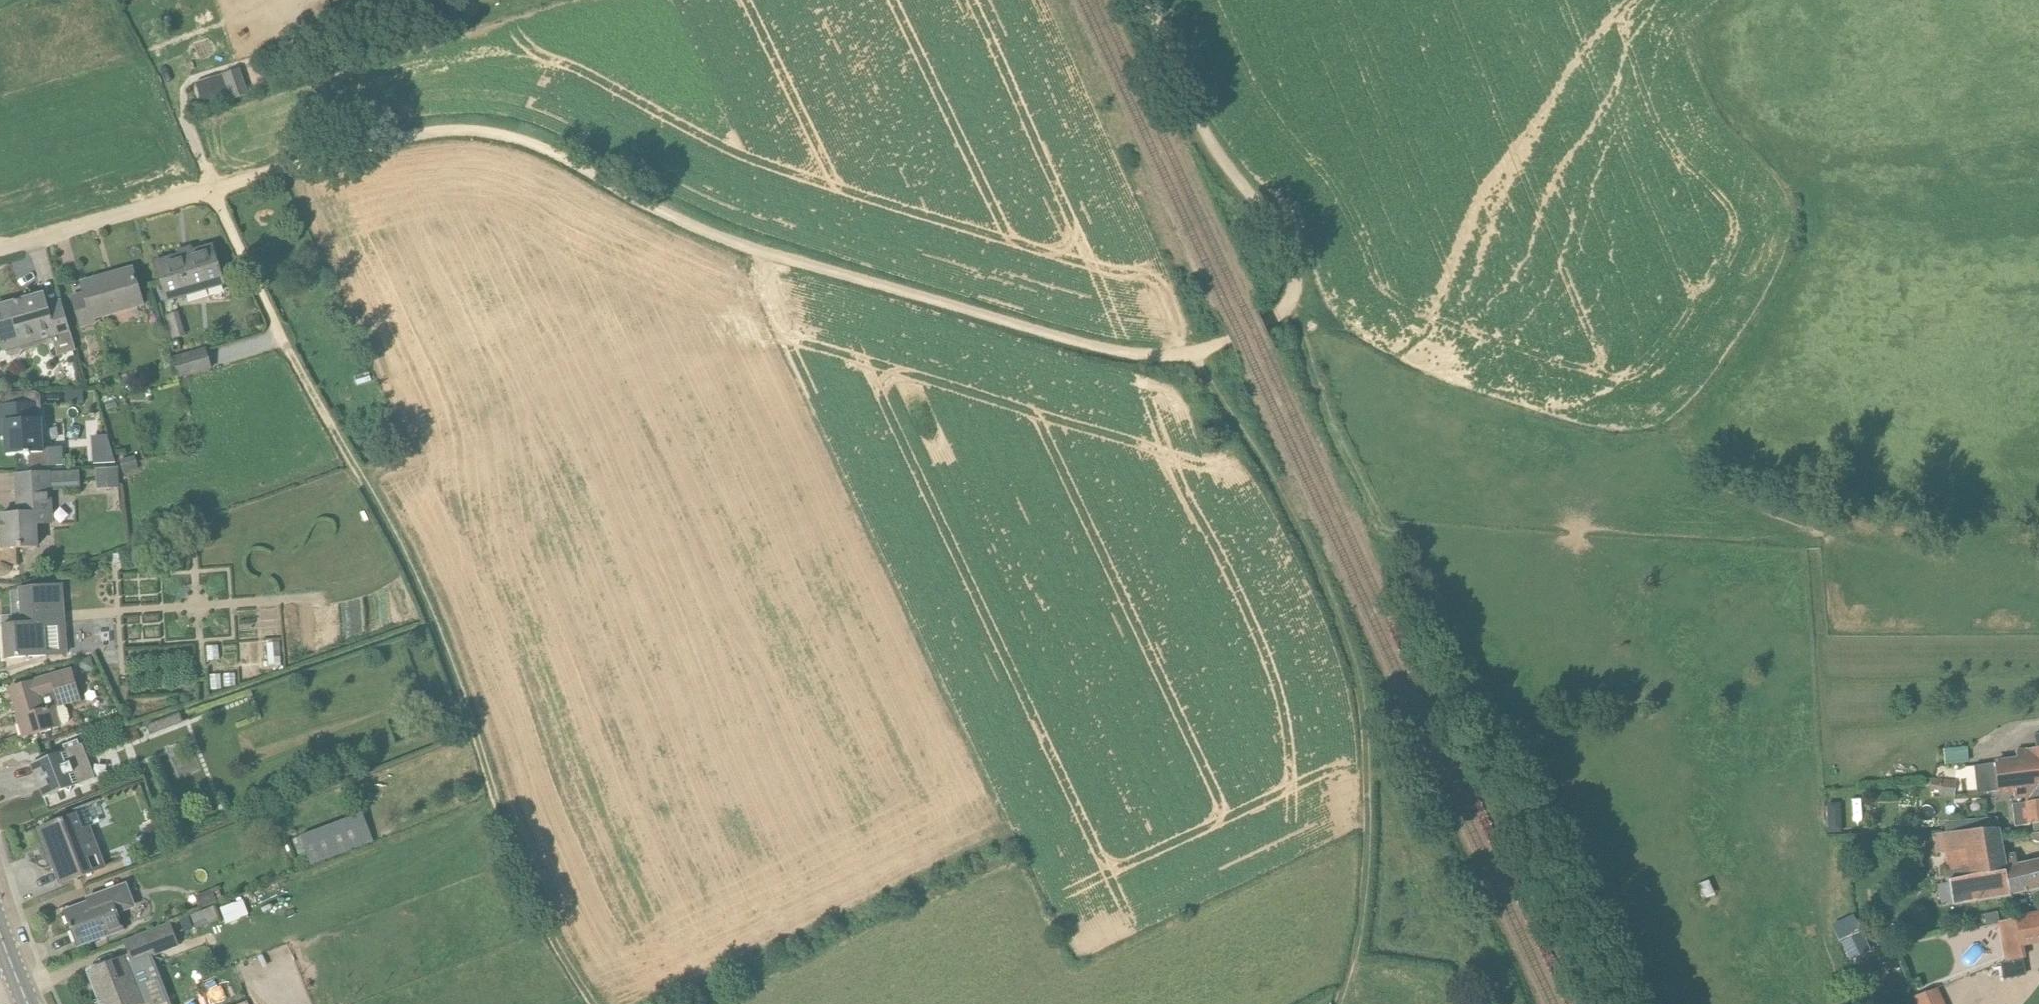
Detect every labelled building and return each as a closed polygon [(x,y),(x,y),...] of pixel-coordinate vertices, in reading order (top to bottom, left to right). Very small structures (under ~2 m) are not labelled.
[(223,75),(225,82),(232,101),(248,95),(239,69),(223,75)] [(230,101),(231,101),(222,76),(203,83),(209,101),(203,103),(206,110),(230,101)] [(168,300),(223,284),(212,246),(156,262),(168,300)] [(94,317),(142,303),(132,269),(82,284),(85,294),(71,298),(80,327),(96,322),(94,317)] [(68,332),(60,302),(46,306),(43,295),(0,307),(0,335),(4,350),(5,349),(6,355),(11,357),(21,355),(23,350),(53,342),(57,356),(74,352),(68,332)] [(180,376),(210,368),(205,349),(174,358),(180,376)] [(65,391),(65,403),(83,403),(83,390),(65,391)] [(42,448),(41,419),(37,420),(36,403),(0,405),(0,423),(5,423),(7,455),(28,454),(29,467),(63,466),(62,447),(50,448),(42,448)] [(115,432),(95,433),(96,459),(116,458),(115,432)] [(121,460),(122,464),(124,472),(137,469),(136,462),(135,461),(134,457),(121,460)] [(96,480),(107,480),(108,490),(119,489),(118,469),(95,470),(96,480)] [(53,522),(51,492),(63,490),(62,471),(16,474),(17,492),(18,515),(1,516),(3,549),(38,547),(36,523),(53,522)] [(62,471),(63,490),(66,490),(81,489),(80,471),(62,471)] [(146,561),(139,543),(125,548),(131,566),(146,561)] [(67,656),(64,611),(65,611),(63,585),(31,588),(34,623),(2,626),(4,658),(38,656),(38,658),(67,656)] [(94,671),(90,659),(78,663),(80,670),(88,673),(94,671)] [(64,706),(59,705),(79,700),(71,671),(10,689),(14,703),(11,704),(11,705),(15,704),(24,737),(66,725),(69,721),(69,717),(67,709),(64,706)] [(147,726),(150,735),(183,722),(179,714),(147,726)] [(1995,764),(1998,791),(2015,788),(2016,798),(2026,797),(2026,803),(2011,805),(2014,827),(2029,825),(2029,826),(2030,834),(2038,833),(2038,736),(2034,737),(2036,750),(2016,752),(2017,762),(1995,764)] [(1948,759),(1971,757),(1970,744),(1947,745),(1948,759)] [(44,799),(95,779),(81,745),(31,764),(44,799)] [(1953,797),(1955,782),(1931,780),(1930,790),(1940,791),(1939,796),(1953,797)] [(60,885),(79,878),(105,868),(84,812),(46,826),(61,865),(54,868),(60,885)] [(364,814),(302,836),(312,864),(373,841),(364,814)] [(1840,823),(1827,824),(1828,835),(1841,834),(1840,823)] [(2038,887),(2038,865),(2018,869),(2013,856),(2002,857),(1998,827),(1957,832),(1943,834),(1948,868),(1946,868),(1948,883),(1949,883),(1953,905),(2010,896),(2010,895),(2038,887)] [(162,853),(158,842),(146,846),(150,857),(162,853)] [(118,914),(134,908),(125,883),(63,908),(78,947),(123,929),(118,914)] [(201,895),(206,907),(216,903),(211,891),(201,895)] [(220,909),(226,925),(241,919),(249,916),(244,901),(235,904),(235,903),(220,909)] [(191,916),(196,929),(219,920),(214,906),(191,916)] [(2000,920),(2007,962),(2023,959),(2021,943),(2038,940),(2038,915),(2000,920)] [(1832,928),(1840,946),(1842,945),(1862,935),(1853,917),(1832,928)] [(134,963),(178,946),(169,924),(125,942),(134,963)] [(1870,951),(1862,935),(1842,945),(1850,961),(1870,951)] [(144,1003),(126,957),(88,972),(101,1003),(143,1003),(144,1003)] [(1937,988),(1913,998),(1916,1003),(1944,1003),(1937,988)]
